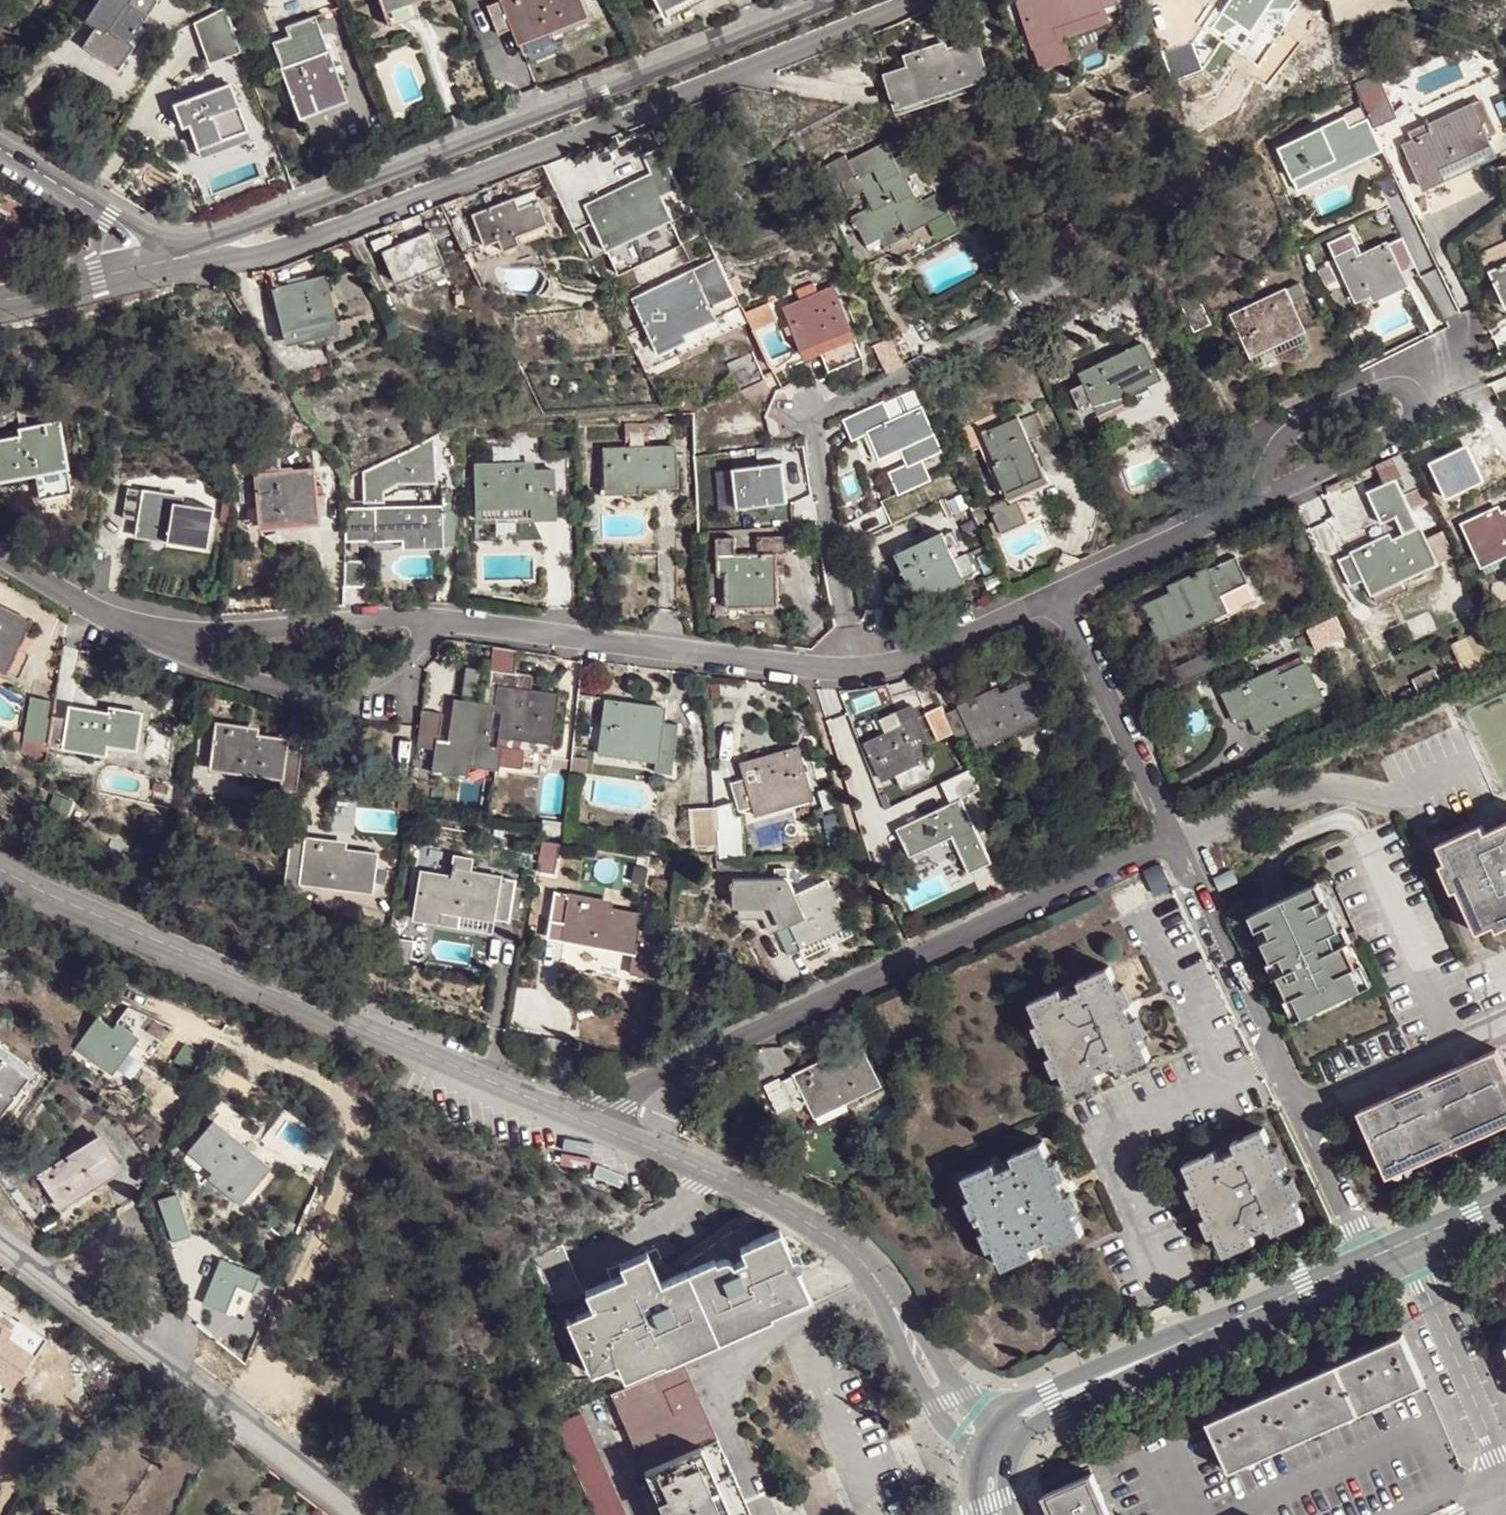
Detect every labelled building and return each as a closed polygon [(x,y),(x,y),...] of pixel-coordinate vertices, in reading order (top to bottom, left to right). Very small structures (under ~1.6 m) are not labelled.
[(153,1),(151,0),(101,0),(91,15),(101,23),(95,32),(89,41),(120,61),(134,40),(130,37),(155,2),(153,1)] [(502,1),(514,30),(516,37),(546,27),(548,33),(586,18),(578,0),(505,0),(502,1)] [(662,9),(681,0),(657,0),(662,9)] [(1039,69),(1066,60),(1059,40),(1053,43),(1049,31),(1130,2),(1129,0),(1029,0),(1029,1),(1015,6),(1039,69)] [(514,30),(502,1),(487,7),(498,36),(514,30)] [(208,63),(239,50),(222,8),(191,21),(208,63)] [(288,38),(272,43),(297,114),(344,97),(327,52),(326,53),(313,18),(284,29),(288,38)] [(120,61),(89,41),(84,50),(115,69),(120,61)] [(908,71),(886,79),(891,96),(901,114),(919,108),(917,102),(986,79),(973,43),(938,55),(935,49),(920,54),(905,59),(908,71)] [(1354,82),(1369,115),(1373,124),(1396,114),(1377,72),(1354,82)] [(891,96),(886,79),(883,81),(889,98),(891,96)] [(917,102),(919,108),(920,109),(989,86),(986,79),(917,102)] [(174,106),(192,100),(187,84),(159,93),(164,109),(174,106)] [(229,88),(192,100),(174,106),(180,126),(188,124),(192,136),(196,147),(244,132),(229,88)] [(1413,133),(1402,138),(1422,182),(1433,178),(1443,173),(1442,170),(1437,160),(1488,136),(1484,128),(1493,123),(1479,93),(1425,119),(1410,126),(1413,133)] [(895,115),(901,114),(891,96),(889,98),(895,115)] [(1345,114),(1277,145),(1297,187),(1383,147),(1373,124),(1369,115),(1350,124),(1345,114)] [(850,154),(829,164),(837,183),(843,181),(850,195),(865,187),(874,206),(853,216),(859,229),(860,229),(867,246),(885,238),(883,233),(903,223),(909,236),(950,217),(918,152),(899,161),(891,143),(853,161),(850,154)] [(582,201),(603,251),(673,223),(662,194),(676,189),(667,167),(582,201)] [(497,202),(454,219),(467,248),(500,235),(506,245),(522,239),(520,231),(550,219),(542,197),(522,204),(519,194),(512,196),(505,199),(508,205),(500,207),(497,202)] [(550,219),(520,231),(522,239),(552,226),(550,219)] [(408,238),(384,248),(397,279),(446,258),(433,227),(408,238)] [(1350,244),(1333,251),(1354,295),(1369,287),(1373,293),(1405,278),(1399,266),(1414,259),(1400,230),(1353,252),(1350,244)] [(1482,261),(1492,284),(1503,307),(1505,306),(1505,250),(1482,261)] [(453,274),(446,258),(397,279),(400,285),(413,290),(453,274)] [(743,310),(730,283),(706,295),(696,273),(635,302),(662,359),(692,345),(690,339),(720,324),(719,321),(743,310)] [(275,291),(288,337),(337,325),(325,278),(300,284),(275,291)] [(1296,284),(1229,315),(1250,358),(1284,343),(1318,327),(1296,284)] [(801,303),(785,311),(806,353),(819,347),(830,372),(862,356),(832,289),(814,298),(809,288),(803,290),(797,293),(801,303)] [(1196,300),(1180,308),(1192,333),(1208,325),(1196,300)] [(888,338),(870,346),(884,374),(902,366),(888,338)] [(1141,345),(1079,376),(1085,386),(1071,393),(1083,417),(1158,379),(1141,345)] [(765,382),(753,355),(728,367),(740,394),(765,382)] [(942,453),(922,405),(890,418),(883,402),(842,418),(851,441),(870,434),(894,495),(931,481),(923,461),(942,453)] [(988,418),(956,431),(969,455),(986,448),(998,475),(995,476),(1007,500),(1026,491),(1044,482),(1027,443),(1050,432),(1039,409),(992,427),(988,418)] [(30,468),(31,474),(61,471),(55,417),(23,421),(24,429),(0,431),(0,471),(30,468)] [(603,451),(604,488),(639,487),(673,487),(672,449),(637,450),(637,456),(627,455),(626,450),(603,451)] [(253,467),(257,522),(318,517),(314,462),(253,467)] [(786,506),(783,463),(732,467),(735,510),(786,506)] [(474,466),(475,510),(531,509),(530,519),(542,519),(553,519),(552,472),(521,473),(521,466),(474,466)] [(139,520),(138,529),(168,535),(167,542),(206,549),(212,509),(174,503),(175,497),(146,491),(145,493),(127,489),(123,517),(139,520)] [(457,548),(456,492),(442,492),(442,496),(438,497),(439,508),(364,510),(364,517),(352,518),(352,543),(377,543),(376,537),(403,537),(403,543),(403,550),(430,549),(457,548)] [(1001,502),(986,511),(998,537),(1026,525),(1015,503),(1003,508),(1001,502)] [(1461,519),(1481,562),(1505,550),(1505,507),(1495,512),(1491,505),(1476,512),(1461,519)] [(531,509),(475,510),(475,520),(530,519),(531,509)] [(1351,549),(1339,555),(1352,582),(1366,575),(1374,590),(1438,560),(1420,522),(1384,539),(1381,533),(1350,548),(1351,549)] [(168,535),(138,529),(136,536),(167,542),(168,535)] [(894,559),(915,601),(938,590),(962,579),(941,535),(894,559)] [(725,588),(725,598),(777,598),(777,557),(789,556),(788,540),(757,540),(757,557),(716,557),(716,579),(725,578),(725,588)] [(1179,583),(1142,601),(1159,637),(1224,606),(1217,592),(1246,578),(1233,552),(1205,566),(1204,565),(1176,578),(1179,583)] [(363,566),(343,566),(343,591),(362,591),(363,566)] [(777,598),(725,598),(726,609),(777,608),(777,598)] [(5,672),(33,623),(0,606),(0,669),(5,672)] [(496,649),(493,672),(490,688),(499,689),(496,711),(503,713),(500,737),(550,743),(557,697),(518,691),(520,676),(515,675),(518,652),(496,649)] [(1172,671),(1179,687),(1225,666),(1217,650),(1172,671)] [(1267,668),(1224,689),(1236,715),(1252,708),(1259,723),(1321,694),(1304,658),(1270,674),(1267,668)] [(952,732),(958,744),(971,738),(974,746),(1004,733),(1006,739),(1043,722),(1026,685),(989,703),(987,697),(958,709),(958,711),(945,716),(952,732)] [(30,696),(22,736),(42,740),(50,699),(30,696)] [(623,712),(621,704),(605,702),(599,747),(658,755),(658,752),(674,755),(677,727),(662,725),(663,709),(654,708),(645,707),(644,716),(623,712)] [(945,716),(939,703),(912,714),(911,710),(897,716),(902,730),(862,748),(879,784),(919,765),(916,754),(935,745),(933,740),(952,732),(945,716)] [(441,715),(420,712),(415,748),(436,751),(433,775),(463,779),(465,768),(496,772),(500,750),(498,750),(486,748),(491,712),(491,710),(486,709),(455,704),(450,744),(437,742),(441,715)] [(645,707),(621,704),(623,712),(644,716),(645,707)] [(54,718),(49,746),(104,755),(106,744),(128,748),(133,719),(127,717),(128,712),(112,710),(111,715),(70,708),(68,720),(54,718)] [(279,791),(297,794),(302,752),(286,751),(287,742),(248,736),(249,728),(218,724),(212,761),(242,765),(241,772),(281,777),(279,791)] [(761,768),(759,761),(740,766),(744,782),(728,786),(738,814),(753,809),(809,794),(796,750),(790,752),(783,754),(781,762),(761,768)] [(783,754),(759,761),(761,768),(781,762),(783,754)] [(211,768),(241,772),(242,765),(212,761),(211,768)] [(937,784),(946,806),(895,827),(910,864),(930,856),(934,866),(953,858),(960,875),(1005,857),(979,794),(980,794),(970,770),(937,784)] [(812,803),(809,794),(753,809),(756,819),(812,803)] [(732,806),(712,807),(714,832),(716,855),(717,861),(733,861),(741,861),(738,820),(733,821),(732,806)] [(1470,926),(1505,907),(1505,821),(1484,832),(1480,824),(1435,847),(1442,862),(1437,865),(1451,894),(1454,892),(1470,926)] [(305,841),(291,838),(287,866),(302,869),(301,877),(332,883),(331,889),(370,895),(376,856),(337,850),(338,843),(305,837),(305,841)] [(646,857),(636,856),(631,883),(642,885),(646,857)] [(420,875),(413,923),(435,927),(458,930),(460,917),(490,923),(491,920),(507,923),(512,883),(450,873),(448,879),(420,875)] [(299,884),(331,889),(332,883),(301,877),(299,884)] [(1163,896),(1172,891),(1166,879),(1157,884),(1163,896)] [(734,892),(734,909),(771,908),(781,929),(775,932),(786,957),(801,951),(800,948),(845,929),(826,886),(794,898),(785,882),(734,882),(734,885),(728,884),(728,890),(734,892)] [(1301,1016),(1313,1010),(1361,989),(1352,969),(1357,967),(1347,944),(1337,948),(1334,941),(1331,933),(1340,929),(1331,909),(1316,916),(1310,904),(1326,897),(1319,882),(1250,913),(1257,928),(1266,924),(1271,936),(1262,940),(1271,960),(1280,956),(1283,963),(1275,967),(1287,997),(1292,995),(1301,1016)] [(665,939),(636,934),(639,917),(601,911),(602,902),(553,893),(548,921),(565,924),(563,934),(591,940),(591,948),(632,956),(629,966),(627,977),(659,983),(665,939)] [(1470,926),(1473,933),(1491,925),(1495,931),(1505,926),(1505,907),(1470,926)] [(1353,932),(1344,937),(1347,944),(1356,940),(1353,932)] [(591,940),(563,934),(562,942),(591,948),(591,940)] [(1344,937),(1334,941),(1337,948),(1347,944),(1344,937)] [(394,943),(390,970),(407,973),(411,946),(394,943)] [(1058,975),(1027,989),(1067,1080),(1098,1066),(1094,1058),(1112,1050),(1116,1059),(1148,1045),(1107,954),(1076,967),(1079,974),(1061,982),(1058,975)] [(95,1017),(71,1050),(111,1079),(132,1046),(148,1058),(171,1025),(126,1006),(112,1028),(95,1017)] [(1355,1098),(1384,1163),(1505,1109),(1505,1059),(1495,1036),(1355,1098)] [(10,1104),(18,1110),(32,1094),(23,1087),(36,1071),(0,1042),(0,1117),(10,1104)] [(826,1055),(781,1076),(794,1103),(802,1099),(810,1096),(815,1105),(842,1093),(845,1099),(880,1083),(865,1048),(830,1064),(826,1055)] [(1212,1138),(1183,1151),(1224,1245),(1255,1231),(1251,1221),(1269,1213),(1273,1222),(1303,1209),(1263,1116),(1233,1130),(1236,1137),(1216,1146),(1212,1138)] [(239,1154),(244,1149),(229,1135),(214,1122),(187,1151),(215,1177),(212,1182),(237,1204),(263,1175),(239,1154)] [(991,1152),(958,1166),(975,1204),(971,1206),(974,1214),(979,1212),(1000,1258),(1030,1245),(1026,1236),(1046,1228),(1050,1236),(1080,1222),(1039,1132),(1009,1145),(1013,1153),(995,1161),(991,1152)] [(92,1140),(39,1176),(61,1208),(115,1172),(92,1140)] [(267,1170),(244,1149),(239,1154),(263,1175),(267,1170)] [(782,1233),(769,1239),(803,1314),(815,1309),(782,1233)] [(569,1257),(541,1270),(557,1308),(561,1306),(591,1376),(617,1364),(629,1391),(683,1367),(803,1314),(769,1239),(743,1251),(736,1235),(688,1270),(690,1274),(673,1281),(661,1286),(653,1266),(646,1269),(636,1273),(626,1278),(585,1295),(569,1257)] [(536,1261),(541,1270),(569,1257),(565,1249),(536,1261)] [(622,1266),(626,1278),(636,1273),(646,1269),(653,1266),(650,1255),(622,1266)] [(661,1286),(673,1281),(665,1261),(653,1266),(661,1286)] [(16,1389),(37,1357),(13,1340),(6,1335),(10,1330),(0,1323),(0,1378),(16,1389)] [(16,1334),(10,1330),(6,1335),(13,1340),(16,1334)] [(1425,1386),(1402,1335),(1208,1423),(1230,1473),(1425,1386)] [(702,1411),(683,1367),(629,1391),(611,1399),(629,1441),(702,1411)] [(702,1411),(629,1441),(636,1454),(708,1424),(702,1411)] [(594,1514),(629,1514),(587,1419),(558,1432),(594,1514)] [(708,1424),(636,1454),(662,1514),(748,1514),(708,1424)] [(1051,1514),(1111,1514),(1092,1473),(1042,1496),(1051,1514)]
